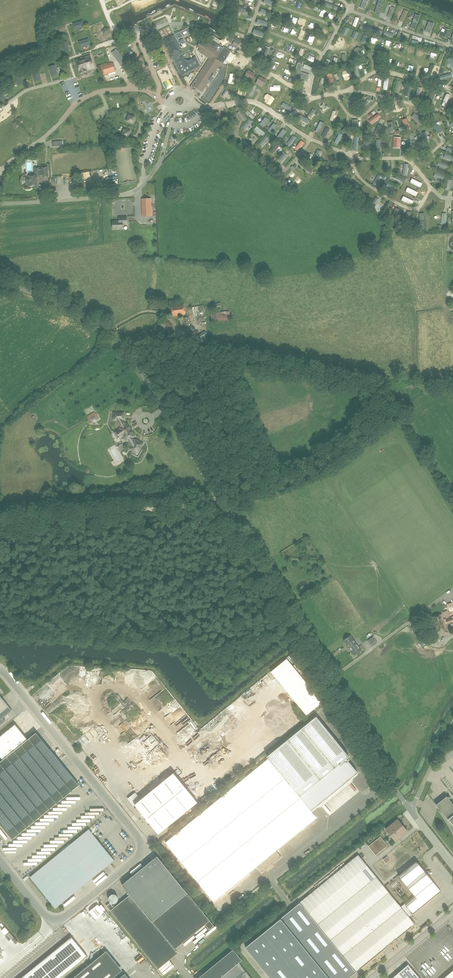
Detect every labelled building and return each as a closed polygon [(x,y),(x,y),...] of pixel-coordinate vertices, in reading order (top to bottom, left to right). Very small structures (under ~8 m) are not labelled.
[(379,14),(384,0),(382,0),(379,0),(375,12),(379,14)] [(399,20),(403,22),(408,11),(405,9),(399,20)] [(410,28),(415,30),(420,15),(416,13),(410,28)] [(75,30),(84,27),(83,20),(73,23),(75,30)] [(429,21),(425,31),(430,33),(434,23),(429,21)] [(51,28),(52,33),(67,29),(65,24),(51,28)] [(178,29),(182,38),(189,34),(189,33),(185,34),(182,28),(178,29)] [(440,33),(447,36),(450,29),(447,28),(445,32),(441,30),(440,33)] [(307,39),(313,41),(315,35),(310,33),(307,39)] [(177,42),(174,35),(164,40),(171,54),(180,49),(179,46),(185,42),(183,39),(177,42)] [(237,48),(242,40),(237,37),(232,45),(237,48)] [(81,48),(90,45),(88,39),(79,42),(81,48)] [(202,91),(209,80),(214,72),(221,62),(223,63),(224,61),(231,51),(230,51),(224,46),(223,48),(220,46),(220,47),(218,46),(217,49),(216,48),(218,45),(216,44),(214,42),(213,42),(211,45),(202,39),(197,46),(201,49),(199,51),(209,58),(204,67),(192,85),(191,86),(191,87),(192,87),(192,88),(193,89),(194,89),(195,89),(196,89),(197,88),(202,91)] [(64,53),(70,51),(67,42),(61,44),(64,53)] [(269,48),(265,46),(260,56),(264,58),(269,48)] [(125,70),(130,67),(116,49),(111,53),(125,70)] [(181,53),(180,50),(172,55),(173,57),(173,58),(182,75),(200,66),(195,57),(188,61),(186,60),(182,53),(181,53)] [(88,74),(86,70),(94,67),(90,55),(76,60),(80,72),(81,77),(88,74)] [(244,70),(249,64),(245,61),(240,67),(244,70)] [(103,75),(115,72),(112,62),(100,66),(103,75)] [(307,81),(309,75),(300,72),(303,64),(298,63),(293,77),(307,81)] [(52,76),(58,74),(55,65),(49,67),(52,76)] [(34,81),(41,79),(38,67),(31,69),(34,81)] [(18,85),(24,84),(21,74),(15,76),(18,85)] [(258,78),(255,81),(262,87),(264,84),(258,78)] [(433,88),(428,100),(432,101),(437,90),(433,88)] [(265,90),(262,98),(266,100),(270,92),(265,90)] [(157,105),(152,97),(138,105),(142,113),(157,105)] [(361,107),(363,109),(370,101),(368,99),(361,107)] [(308,115),(310,118),(316,111),(313,108),(308,115)] [(425,112),(434,117),(436,114),(427,108),(425,112)] [(244,121),(247,119),(240,110),(237,113),(244,121)] [(247,110),(245,112),(252,119),(255,117),(247,110)] [(221,117),(219,111),(214,113),(217,123),(223,121),(222,120),(223,119),(222,116),(221,117)] [(369,120),(371,124),(381,117),(378,113),(369,120)] [(412,116),(422,124),(425,121),(414,113),(412,116)] [(300,115),(298,118),(308,124),(310,121),(300,115)] [(269,119),(265,117),(259,124),(263,127),(269,119)] [(316,117),(312,127),(316,129),(320,119),(316,117)] [(252,121),(249,119),(242,127),(245,130),(252,121)] [(319,134),(324,123),(320,121),(315,132),(319,134)] [(432,124),(438,134),(442,131),(436,122),(432,124)] [(268,130),(271,133),(277,125),(274,123),(268,130)] [(374,134),(378,136),(382,126),(378,125),(374,134)] [(265,133),(257,126),(254,129),(263,136),(265,133)] [(325,138),(330,129),(326,127),(321,136),(325,138)] [(277,137),(281,139),(287,131),(283,129),(277,137)] [(338,144),(343,134),(339,133),(334,143),(338,144)] [(266,135),(259,144),(262,146),(269,138),(266,135)] [(293,135),(286,143),(290,146),(296,137),(293,135)] [(304,142),(301,140),(295,148),(298,151),(304,142)] [(281,144),(277,141),(269,151),(272,154),(281,144)] [(322,151),(318,149),(312,159),(316,161),(322,151)] [(278,160),(281,162),(287,155),(284,152),(278,160)] [(298,163),(308,171),(311,168),(301,159),(298,163)] [(37,185),(37,178),(48,177),(47,167),(34,168),(35,175),(28,176),(29,179),(27,179),(26,181),(26,182),(27,184),(29,183),(29,186),(37,185)] [(295,174),(303,179),(305,176),(296,171),(295,174)] [(382,177),(378,174),(372,185),(376,187),(382,177)] [(407,178),(396,174),(395,178),(405,182),(407,178)] [(350,177),(346,175),(339,184),(343,187),(350,177)] [(417,188),(419,185),(411,178),(409,181),(417,188)] [(448,178),(444,189),(449,191),(452,180),(448,178)] [(64,191),(73,191),(73,180),(64,180),(64,191)] [(359,185),(356,183),(350,192),(353,194),(359,185)] [(396,188),(388,183),(386,186),(393,191),(396,188)] [(406,187),(404,189),(412,196),(414,194),(406,187)] [(402,193),(399,197),(407,203),(410,199),(402,193)] [(374,208),(379,199),(376,197),(371,206),(374,208)] [(151,198),(142,199),(143,216),(151,216),(151,198)] [(395,222),(400,209),(395,208),(390,220),(395,222)] [(119,221),(112,221),(113,229),(123,229),(123,224),(127,224),(127,217),(119,217),(119,221)] [(172,316),(185,314),(184,303),(171,305),(172,316)] [(205,319),(206,305),(198,305),(198,310),(196,310),(195,319),(205,319)] [(217,320),(217,321),(230,320),(230,319),(232,319),(232,314),(230,314),(230,311),(223,311),(223,312),(217,312),(216,309),(210,310),(211,321),(217,320)] [(172,328),(174,326),(172,324),(166,319),(163,322),(169,328),(170,326),(172,328)] [(199,339),(207,334),(205,331),(197,335),(199,339)] [(95,413),(88,418),(92,423),(99,419),(95,413)] [(123,419),(118,422),(121,427),(120,428),(120,429),(117,431),(118,433),(118,435),(119,434),(120,437),(124,434),(127,440),(128,440),(132,446),(131,449),(138,453),(143,443),(136,439),(135,441),(132,437),(135,436),(127,423),(126,424),(123,419)] [(118,445),(121,444),(115,433),(113,434),(118,445)] [(448,608),(443,611),(447,618),(452,615),(448,608)] [(442,614),(431,617),(436,632),(447,629),(442,614)] [(344,640),(354,655),(362,650),(351,635),(344,640)] [(368,641),(372,646),(378,642),(373,636),(368,641)] [(322,702),(287,658),(271,671),(307,715),(322,702)] [(12,710),(0,695),(0,725),(5,721),(3,718),(12,710)] [(267,756),(269,758),(165,842),(214,901),(257,866),(262,873),(281,857),(276,850),(316,817),(311,811),(358,772),(347,758),(349,756),(316,716),(267,756)] [(12,839),(79,785),(36,732),(28,739),(15,724),(0,736),(0,756),(3,760),(0,762),(0,824),(12,839)] [(135,793),(128,798),(134,805),(135,804),(159,833),(197,802),(174,772),(141,799),(135,793)] [(436,804),(440,810),(439,811),(445,819),(450,827),(452,833),(452,804),(449,799),(452,797),(449,794),(447,796),(436,804)] [(397,820),(386,829),(395,841),(406,832),(397,820)] [(89,829),(59,853),(30,877),(55,908),(114,860),(89,829)] [(384,841),(380,837),(377,839),(373,842),(377,847),(384,841)] [(271,977),(330,977),(329,977),(349,962),(356,971),(415,924),(409,916),(413,913),(413,914),(441,891),(416,861),(398,876),(414,896),(400,907),(397,904),(358,855),(245,946),(271,977)] [(122,884),(130,894),(114,907),(110,902),(106,905),(110,910),(155,965),(175,949),(205,924),(209,929),(214,925),(165,866),(158,871),(150,861),(122,884)] [(104,912),(98,904),(89,911),(96,919),(104,912)] [(85,958),(87,956),(71,936),(69,938),(20,977),(60,977),(85,958)] [(239,962),(242,960),(233,949),(198,977),(205,972),(210,977),(252,977),(239,962)] [(122,970),(106,950),(72,977),(112,977),(122,970)] [(408,964),(392,977),(420,977),(408,964)] [(443,977),(452,977),(452,970),(443,977)]
